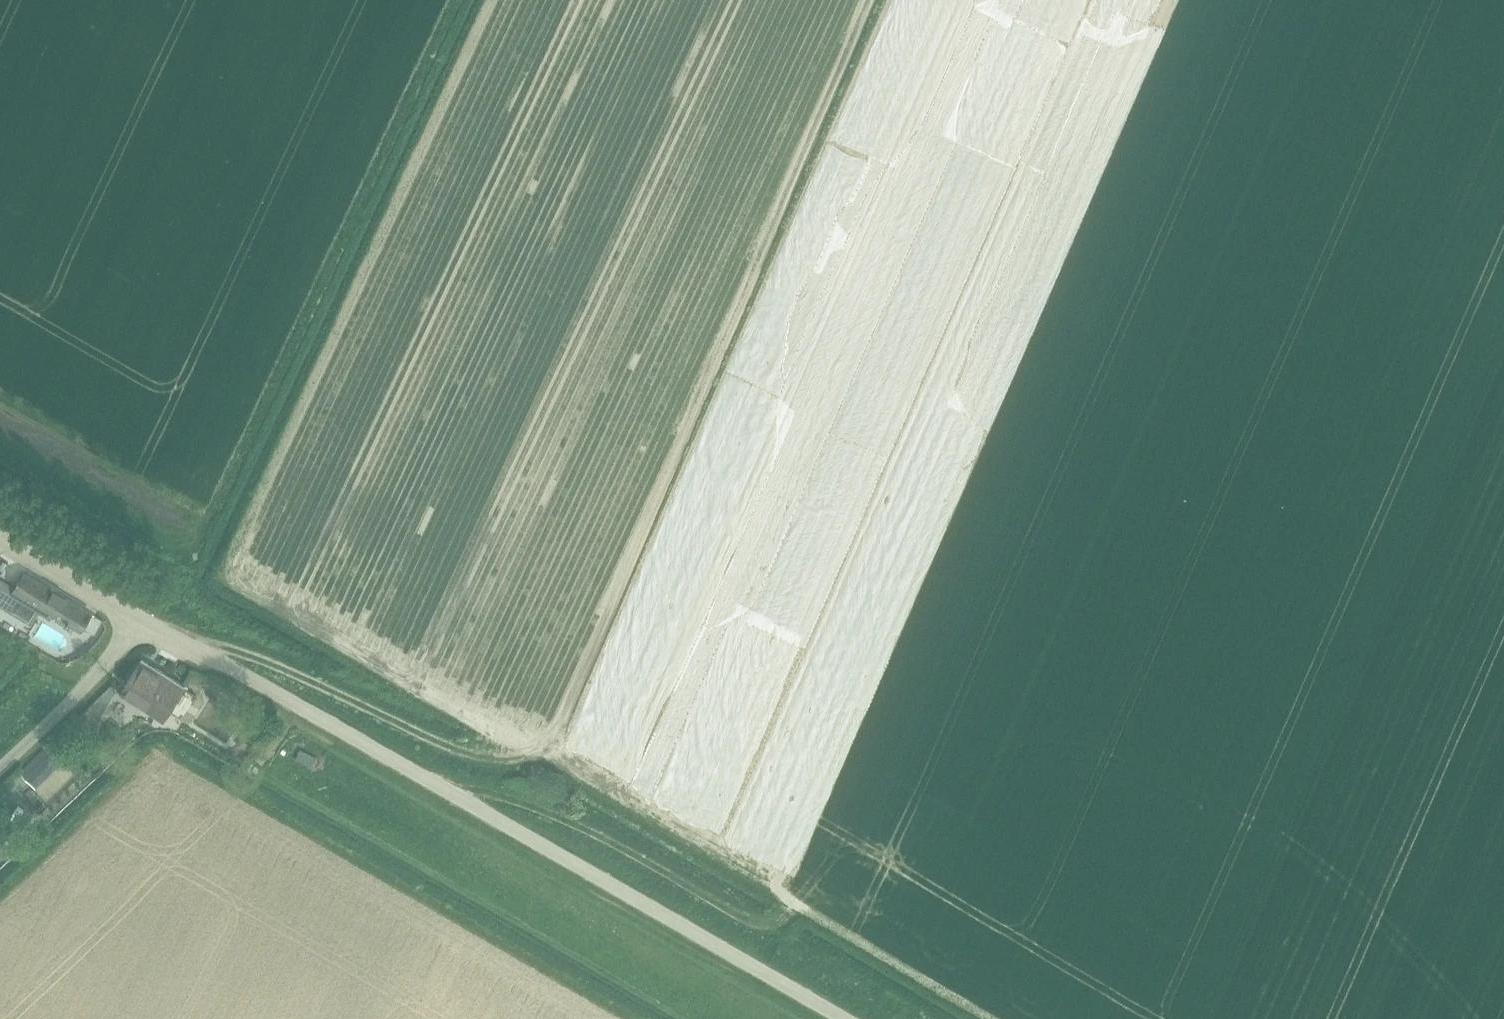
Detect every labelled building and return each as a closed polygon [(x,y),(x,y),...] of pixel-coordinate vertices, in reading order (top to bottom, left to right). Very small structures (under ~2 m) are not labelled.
[(33,623),(39,613),(48,618),(52,612),(82,630),(92,613),(25,572),(15,588),(0,579),(0,603),(33,623)] [(121,693),(162,719),(163,720),(185,686),(142,659),(121,693)] [(90,734),(110,700),(102,695),(76,721),(90,734)] [(31,781),(66,748),(57,738),(22,772),(31,781)] [(68,751),(53,770),(62,777),(78,758),(68,751)] [(2,802),(0,803),(0,815),(1,816),(8,809),(2,802)]
